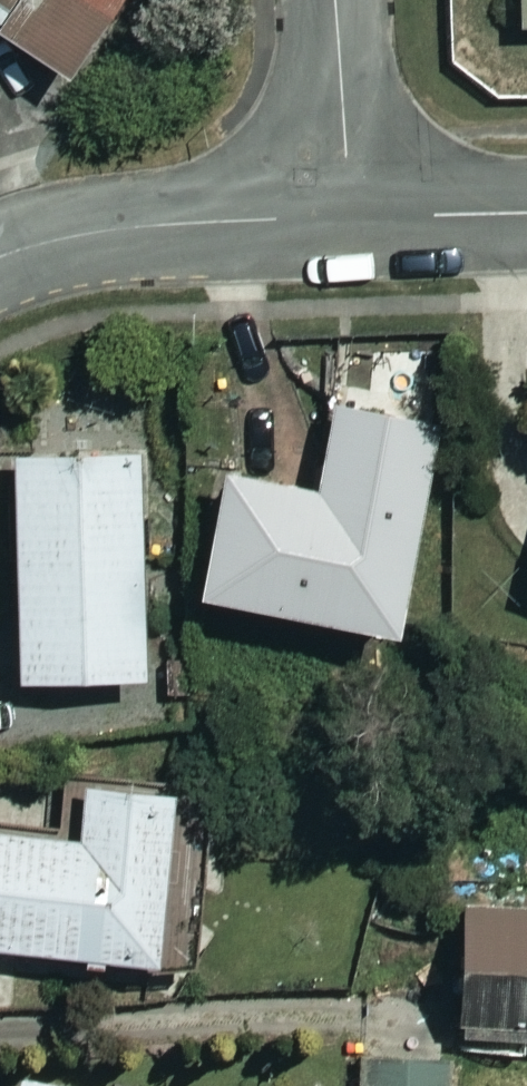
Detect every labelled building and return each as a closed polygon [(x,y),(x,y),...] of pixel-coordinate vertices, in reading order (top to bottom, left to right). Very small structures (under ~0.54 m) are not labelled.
[(28,28),(10,56),(91,106),(158,0),(0,0),(0,11),(28,28)] [(431,414),(324,394),(307,481),(206,462),(184,579),(388,617),(393,591),(427,597),(437,542),(408,537),(431,414)] [(134,449),(5,448),(5,665),(133,666),(134,449)] [(72,774),(67,830),(0,824),(0,936),(141,949),(156,782),(72,774)] [(448,1045),(520,1047),(520,1028),(526,1028),(526,916),(450,915),(448,1045)] [(12,1070),(9,1085),(86,1085),(12,1070)]
